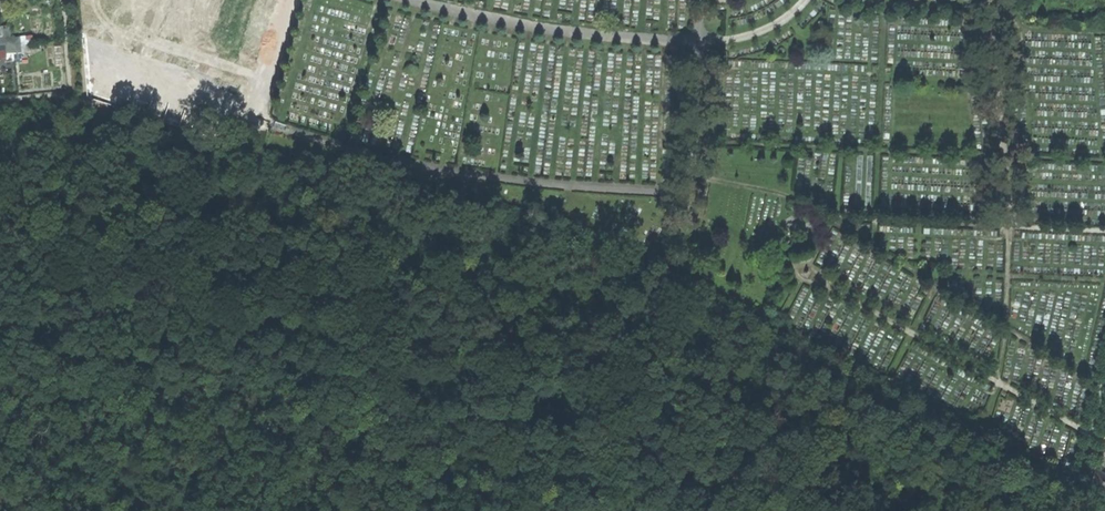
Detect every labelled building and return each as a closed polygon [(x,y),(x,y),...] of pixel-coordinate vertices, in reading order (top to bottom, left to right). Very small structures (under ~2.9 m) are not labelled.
[(0,24),(0,60),(23,59),(22,53),(32,52),(31,34),(12,35),(11,24),(0,24)] [(1104,492),(1104,472),(1101,471),(1096,470),(1091,488),(1104,492)]
